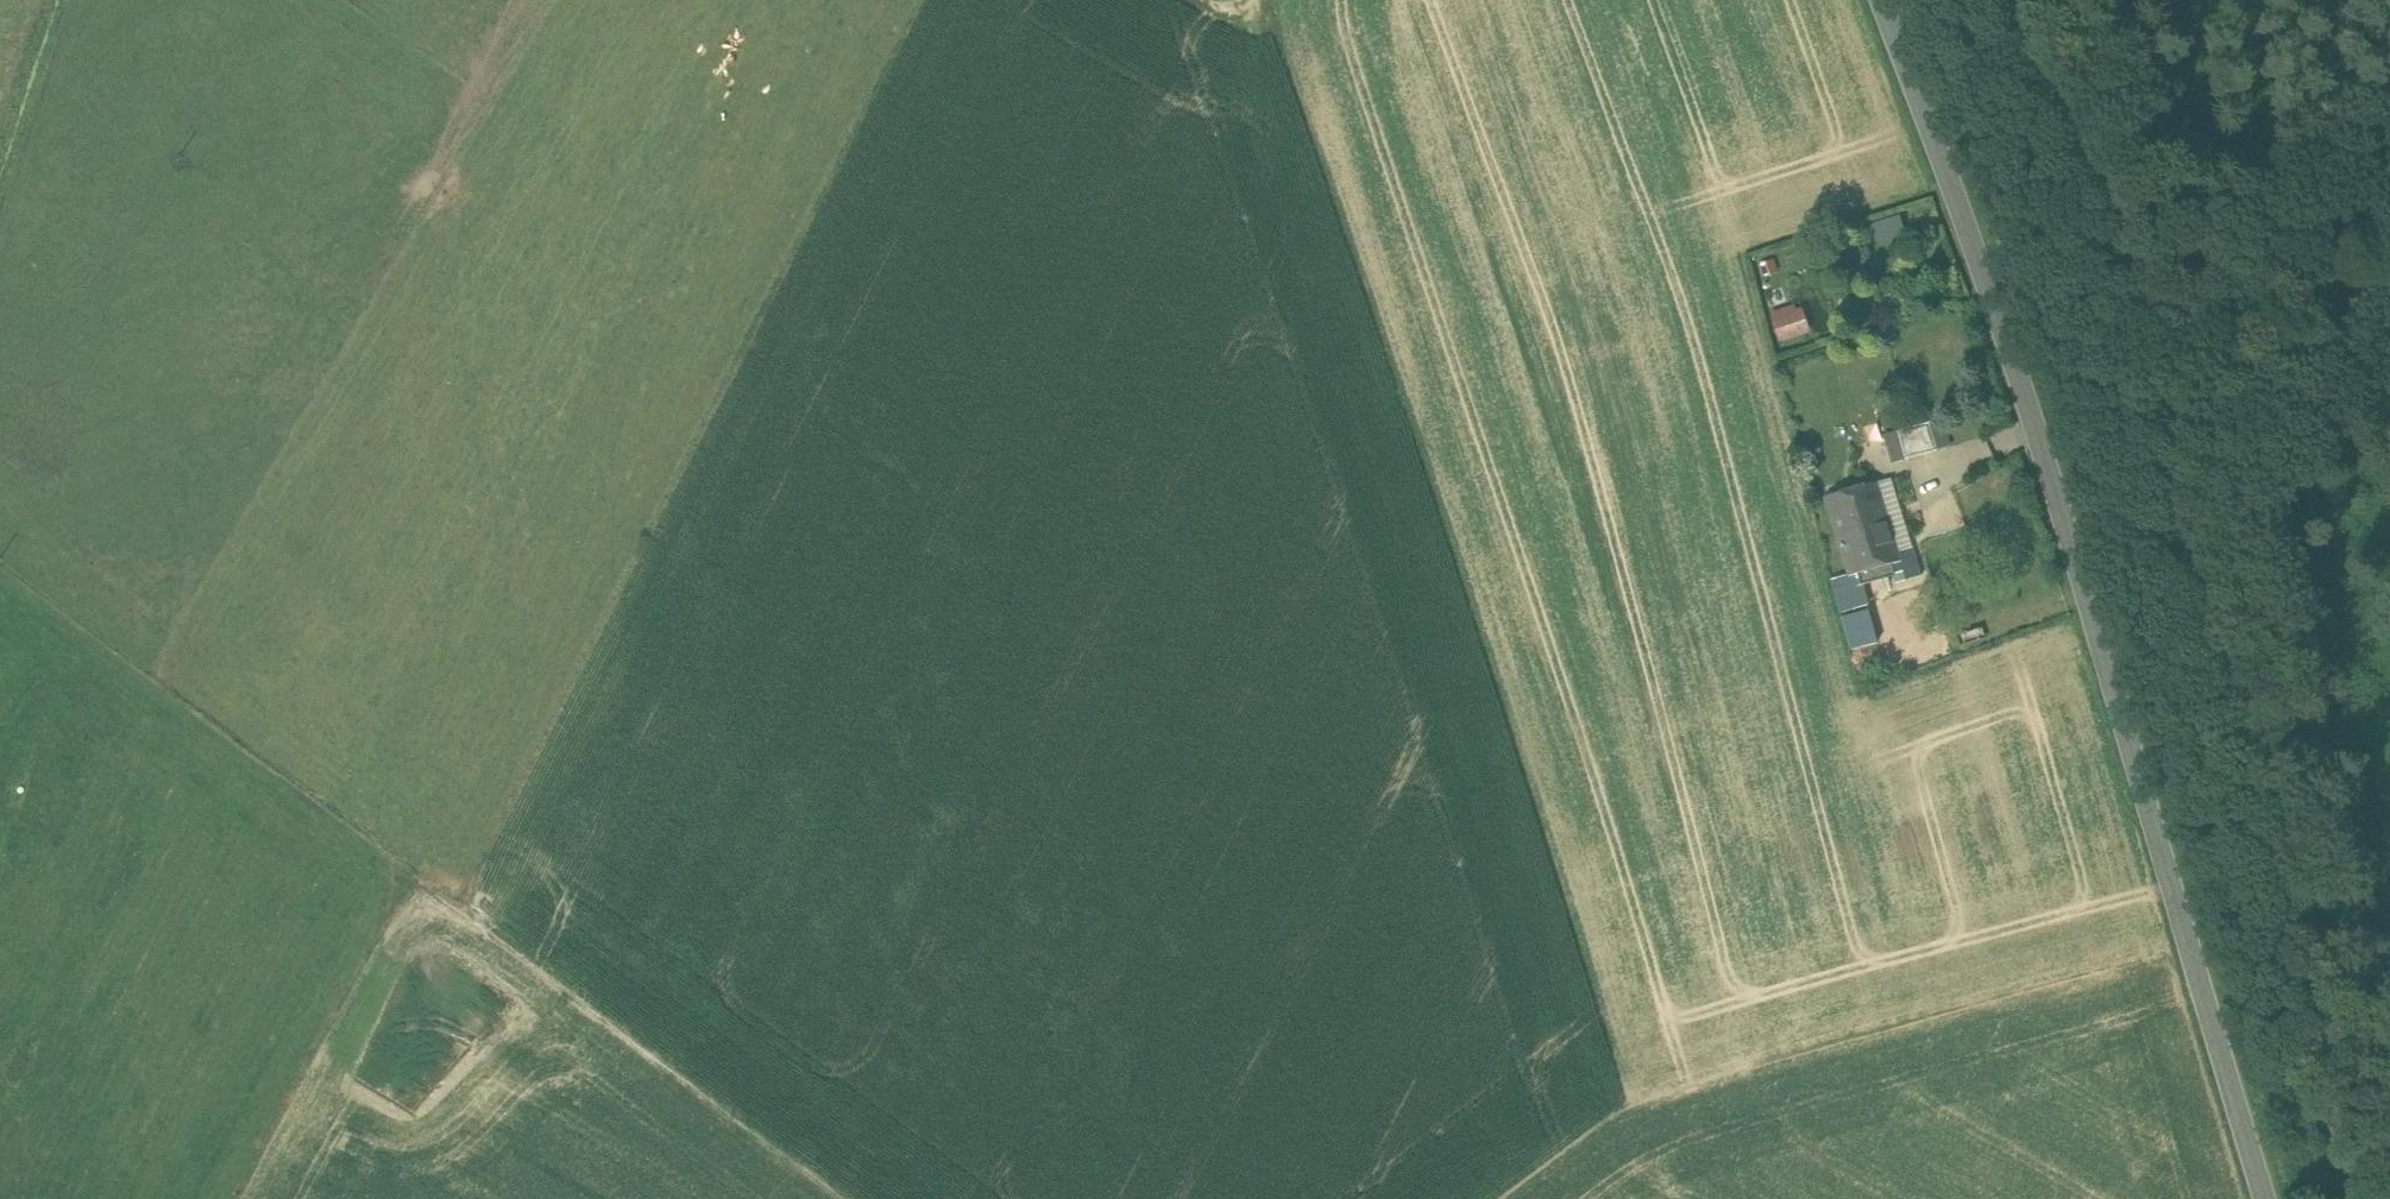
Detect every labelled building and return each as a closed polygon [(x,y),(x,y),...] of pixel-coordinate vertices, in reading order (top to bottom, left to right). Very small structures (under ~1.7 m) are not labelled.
[(1903,213),(1874,222),(1879,240),(1909,231),(1903,213)] [(1776,258),(1762,262),(1765,274),(1779,270),(1776,258)] [(1813,330),(1805,302),(1774,312),(1782,340),(1813,330)] [(1952,446),(1942,411),(1928,415),(1930,423),(1938,450),(1952,446)] [(1938,450),(1930,423),(1899,431),(1907,458),(1938,450)] [(1891,478),(1878,481),(1899,551),(1902,560),(1903,564),(1917,560),(1891,478)] [(1899,551),(1878,481),(1825,496),(1849,574),(1850,575),(1860,572),(1862,582),(1894,573),(1891,563),(1902,560),(1899,551)] [(1917,560),(1903,564),(1902,560),(1891,563),(1894,573),(1897,582),(1921,575),(1917,560)] [(1860,572),(1850,575),(1849,574),(1834,578),(1846,625),(1875,616),(1871,604),(1868,604),(1862,582),(1860,572)]
